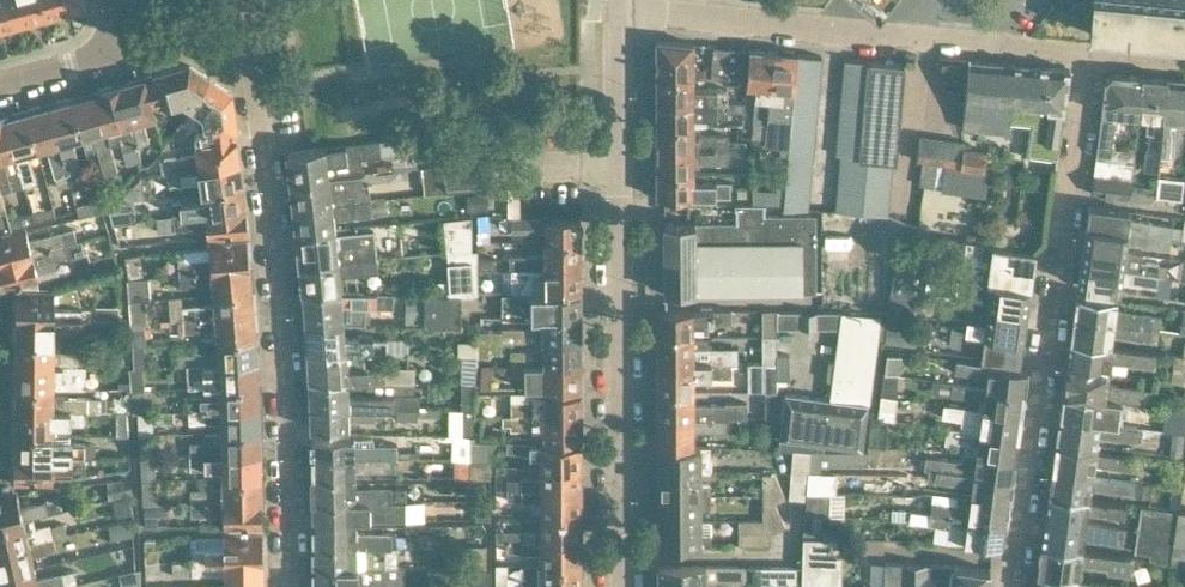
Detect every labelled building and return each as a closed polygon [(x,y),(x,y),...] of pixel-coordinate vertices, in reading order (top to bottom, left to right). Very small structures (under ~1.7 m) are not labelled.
[(22,21),(16,0),(0,0),(0,27),(22,21)] [(22,21),(45,15),(42,0),(16,0),(22,21)] [(68,9),(65,0),(42,0),(45,15),(47,14),(47,17),(51,19),(59,17),(61,13),(60,11),(68,9)] [(68,9),(86,4),(86,0),(65,0),(68,9)] [(878,8),(885,0),(868,0),(878,8)] [(1089,32),(1184,41),(1184,0),(1092,0),(1089,32)] [(693,43),(656,39),(656,81),(694,81),(694,79),(711,76),(712,64),(694,67),(693,43)] [(730,46),(714,45),(712,64),(711,76),(726,76),(730,46)] [(742,75),(745,48),(730,46),(726,76),(742,75)] [(767,122),(773,51),(749,48),(745,86),(757,87),(751,139),(765,140),(767,122)] [(767,122),(765,140),(764,146),(781,148),(781,155),(788,156),(789,150),(790,137),(791,123),(793,109),(794,95),(795,81),(797,67),(798,53),(773,51),(767,122)] [(797,67),(820,69),(822,55),(798,53),(797,67)] [(845,58),(843,72),(868,74),(870,60),(845,58)] [(968,59),(962,127),(1000,130),(1001,118),(1011,119),(1032,120),(1028,151),(1058,155),(1060,141),(1069,69),(1000,62),(968,59)] [(904,63),(870,60),(868,74),(903,78),(904,63)] [(189,64),(144,76),(152,104),(181,96),(192,104),(209,78),(189,64)] [(795,81),(819,83),(820,69),(797,67),(795,81)] [(867,88),(868,74),(843,72),(842,86),(867,88)] [(1102,112),(1096,153),(1110,155),(1114,127),(1117,127),(1119,113),(1138,115),(1143,75),(1112,73),(1111,72),(1105,78),(1102,112)] [(868,74),(867,88),(902,92),(903,78),(868,74)] [(1143,75),(1138,115),(1148,116),(1146,131),(1149,132),(1148,149),(1161,150),(1168,78),(1143,75)] [(144,76),(119,83),(135,144),(148,140),(142,118),(155,115),(152,104),(144,76)] [(209,78),(192,104),(201,110),(204,128),(197,129),(194,133),(195,142),(237,136),(230,92),(209,78)] [(1161,152),(1174,154),(1176,154),(1179,119),(1184,119),(1184,79),(1168,78),(1161,150),(1161,152)] [(694,81),(656,81),(657,102),(726,102),(726,91),(694,91),(694,81)] [(794,95),(818,97),(819,83),(795,81),(794,95)] [(119,83),(95,90),(95,93),(105,128),(110,145),(120,142),(126,164),(140,160),(139,157),(135,144),(119,83)] [(842,86),(841,100),(866,102),(867,88),(842,86)] [(902,92),(867,88),(866,102),(901,106),(902,92)] [(87,92),(70,96),(81,135),(85,150),(96,147),(105,181),(118,177),(110,145),(105,128),(95,93),(88,95),(87,92)] [(793,109),(817,111),(818,97),(794,95),(793,109)] [(58,103),(50,105),(64,155),(69,173),(81,169),(72,137),(81,135),(70,96),(57,100),(58,103)] [(864,116),(866,102),(841,100),(840,114),(864,116)] [(726,102),(657,102),(657,126),(694,126),(707,126),(707,115),(726,115),(726,111),(745,111),(746,101),(726,102)] [(866,102),(864,116),(899,120),(901,106),(866,102)] [(40,105),(26,109),(37,147),(47,144),(56,176),(69,173),(64,155),(50,105),(41,107),(40,105)] [(5,114),(4,114),(24,185),(36,181),(27,150),(37,147),(26,109),(13,112),(14,115),(6,117),(5,114)] [(791,123),(815,125),(817,111),(793,109),(791,123)] [(2,191),(24,185),(4,114),(4,117),(0,119),(0,185),(2,191)] [(840,114),(838,128),(863,130),(864,116),(840,114)] [(899,120),(864,116),(863,130),(898,134),(899,120)] [(790,137),(814,139),(815,125),(791,123),(790,137)] [(694,126),(657,126),(657,148),(728,148),(747,148),(747,142),(728,142),(728,135),(694,135),(694,126)] [(862,145),(863,130),(838,128),(837,142),(862,145)] [(863,130),(862,145),(897,148),(898,134),(863,130)] [(308,149),(288,151),(291,180),(330,176),(329,173),(357,170),(356,159),(362,159),(392,155),(417,152),(421,151),(419,134),(364,141),(346,144),(311,148),(308,149)] [(919,140),(916,159),(924,160),(919,184),(924,185),(942,188),(946,163),(983,169),(985,154),(986,149),(965,146),(965,141),(921,135),(920,140),(919,140)] [(169,158),(159,160),(160,171),(167,170),(237,161),(236,153),(239,153),(237,136),(195,142),(197,152),(169,156),(169,158)] [(789,150),(813,153),(814,139),(790,137),(789,150)] [(860,159),(861,155),(862,145),(837,142),(836,154),(841,154),(840,157),(860,159)] [(897,148),(862,145),(861,155),(860,159),(892,162),(892,161),(896,161),(897,148)] [(728,148),(657,148),(657,173),(694,172),(694,162),(728,162),(728,148)] [(813,153),(789,150),(788,156),(787,164),(812,167),(813,153)] [(840,157),(839,170),(859,172),(860,159),(840,157)] [(447,191),(489,187),(490,182),(491,168),(491,158),(444,163),(447,191)] [(1096,158),(1091,193),(1131,198),(1132,184),(1135,163),(1096,158)] [(859,172),(891,175),(892,162),(860,159),(859,172)] [(237,161),(167,170),(169,182),(200,178),(202,189),(243,184),(241,170),(238,170),(237,161)] [(787,164),(786,178),(810,181),(812,167),(787,164)] [(858,185),(859,172),(839,170),(838,183),(858,185)] [(731,181),(694,181),(694,172),(657,173),(657,197),(731,197),(731,181)] [(891,175),(859,172),(858,185),(890,188),(891,175)] [(69,173),(56,176),(59,187),(71,183),(69,173)] [(1157,187),(1156,195),(1181,198),(1184,177),(1172,175),(1159,173),(1157,187)] [(138,175),(115,198),(116,201),(145,197),(141,175),(138,175)] [(330,178),(330,176),(291,180),(294,208),(371,200),(369,184),(361,185),(360,175),(330,178)] [(771,185),(770,203),(783,203),(785,192),(809,194),(810,181),(786,178),(785,186),(771,185)] [(838,183),(837,196),(857,198),(858,185),(838,183)] [(203,198),(171,202),(172,215),(243,207),(242,199),(245,199),(243,184),(202,189),(203,198)] [(1132,184),(1131,198),(1148,200),(1156,195),(1157,187),(1132,184)] [(12,227),(2,191),(0,185),(0,230),(12,227)] [(889,201),(890,188),(858,185),(857,198),(889,201)] [(508,216),(520,216),(520,206),(520,187),(508,187),(508,216)] [(486,192),(467,195),(469,209),(488,207),(487,199),(486,192)] [(785,192),(783,203),(783,209),(808,209),(809,194),(785,192)] [(855,212),(857,198),(837,196),(836,210),(855,212)] [(386,198),(371,200),(294,208),(297,232),(336,228),(335,218),(373,214),(388,213),(386,198)] [(889,201),(857,198),(855,212),(888,215),(889,201)] [(98,200),(77,205),(80,215),(101,209),(100,205),(98,200)] [(736,222),(664,222),(664,292),(815,291),(815,213),(763,213),(763,203),(736,203),(736,222)] [(134,205),(107,208),(111,222),(135,220),(134,205)] [(1086,226),(1172,238),(1174,226),(1174,223),(1131,217),(1132,211),(1089,205),(1086,226)] [(44,207),(31,211),(34,221),(47,218),(44,207)] [(172,215),(155,217),(157,232),(206,227),(207,235),(249,231),(247,216),(244,217),(243,207),(172,215)] [(31,211),(17,214),(20,225),(34,221),(31,211)] [(520,216),(511,216),(511,231),(543,230),(543,240),(581,239),(581,216),(580,216),(520,216)] [(1084,244),(1126,250),(1127,241),(1171,247),(1172,238),(1086,226),(1084,244)] [(0,237),(0,263),(63,245),(74,241),(71,228),(59,231),(28,240),(25,231),(0,237)] [(297,232),(300,264),(377,257),(375,241),(374,230),(355,232),(336,233),(336,228),(297,232)] [(543,255),(509,255),(509,269),(512,269),(581,268),(581,239),(543,240),(543,255)] [(58,270),(55,261),(83,253),(79,240),(74,241),(63,245),(0,263),(0,286),(58,270)] [(1030,285),(1035,250),(994,244),(965,240),(962,262),(958,261),(956,276),(960,277),(1030,285)] [(210,257),(178,260),(179,272),(250,266),(249,258),(252,258),(250,243),(209,246),(210,257)] [(1084,244),(1081,264),(1158,275),(1167,276),(1169,264),(1142,260),(1143,253),(1126,250),(1084,244)] [(896,250),(894,268),(902,270),(904,270),(906,251),(896,250)] [(139,254),(123,256),(126,278),(142,277),(139,254)] [(378,273),(377,257),(300,264),(303,291),(342,292),(341,277),(378,273)] [(478,269),(496,269),(496,258),(478,258),(478,269)] [(448,279),(436,280),(438,294),(465,295),(473,295),(471,260),(447,262),(448,279)] [(1081,264),(1078,284),(1120,290),(1122,280),(1157,285),(1158,275),(1081,264)] [(250,266),(179,272),(180,284),(212,281),(214,293),(255,290),(253,275),(250,275),(250,266)] [(512,291),(581,291),(581,268),(512,269),(512,291)] [(894,268),(890,293),(907,295),(917,296),(924,297),(927,273),(904,270),(902,270),(894,268)] [(126,278),(127,302),(145,300),(150,299),(148,277),(142,277),(126,278)] [(960,277),(959,290),(965,291),(963,302),(990,305),(1026,311),(1026,308),(1028,294),(1030,285),(960,277)] [(14,294),(13,309),(16,309),(16,318),(86,319),(94,319),(123,319),(123,306),(80,305),(76,289),(55,294),(14,294)] [(215,301),(182,303),(183,319),(254,314),(253,305),(256,304),(255,290),(214,293),(215,301)] [(342,292),(303,291),(303,296),(305,321),(345,322),(365,323),(365,306),(393,307),(394,293),(342,292)] [(512,291),(502,291),(502,317),(533,316),(540,315),(544,315),(581,314),(581,291),(512,291)] [(890,293),(887,319),(913,323),(917,296),(907,295),(890,293)] [(408,294),(407,322),(428,323),(428,295),(408,294)] [(1077,294),(1074,317),(1115,322),(1115,321),(1157,327),(1159,315),(1117,309),(1118,300),(1077,294)] [(438,295),(428,295),(428,323),(428,327),(465,327),(465,295),(438,295)] [(145,300),(127,302),(129,323),(143,322),(147,322),(145,300)] [(954,315),(952,329),(1022,337),(1025,315),(1026,311),(990,305),(989,310),(965,306),(963,316),(954,315)] [(732,308),(664,308),(657,308),(657,333),(695,332),(695,322),(732,322),(732,308)] [(776,327),(776,311),(776,308),(762,308),(762,333),(776,333),(776,327)] [(776,311),(776,327),(799,327),(799,311),(776,311)] [(816,327),(841,327),(843,311),(816,311),(816,327)] [(830,360),(827,379),(833,380),(830,401),(868,406),(878,336),(884,337),(886,321),(880,320),(881,316),(846,311),(843,311),(841,327),(836,361),(830,360)] [(183,319),(169,320),(169,325),(170,331),(184,330),(204,329),(217,328),(218,338),(258,336),(257,322),(254,322),(254,314),(183,319)] [(581,341),(581,314),(544,315),(545,327),(503,327),(503,331),(482,331),(481,341),(492,341),(503,341),(545,341),(581,341)] [(1074,317),(1070,340),(1112,346),(1114,335),(1155,340),(1157,327),(1115,321),(1115,322),(1074,317)] [(13,326),(13,339),(55,340),(55,330),(86,331),(94,331),(94,319),(86,319),(16,318),(16,326),(13,326)] [(888,320),(886,341),(915,345),(918,325),(888,320)] [(345,322),(305,321),(307,349),(348,350),(365,351),(386,352),(387,338),(373,338),(373,334),(358,334),(358,337),(347,337),(345,322)] [(143,322),(129,323),(130,343),(144,342),(143,322)] [(1022,337),(952,329),(950,343),(984,348),(983,357),(1019,362),(1022,337)] [(657,362),(732,362),(737,362),(737,346),(709,346),(709,337),(709,335),(695,335),(695,332),(657,333),(657,362)] [(776,354),(776,333),(762,333),(762,362),(764,362),(776,362),(776,354)] [(184,349),(175,350),(176,364),(186,363),(187,363),(257,361),(257,351),(259,351),(258,336),(218,338),(218,346),(184,349)] [(387,338),(386,352),(401,352),(401,338),(387,338)] [(13,339),(13,355),(16,355),(16,362),(85,364),(86,350),(55,350),(55,340),(13,339)] [(1070,340),(1067,364),(1107,369),(1108,367),(1110,367),(1111,360),(1153,366),(1155,352),(1112,346),(1070,340)] [(108,341),(107,364),(112,364),(126,365),(125,341),(108,341)] [(480,355),(481,341),(457,341),(457,354),(480,355)] [(492,341),(481,341),(480,355),(480,357),(492,357),(492,341)] [(581,364),(581,341),(545,341),(545,349),(512,349),(512,365),(581,364)] [(144,342),(130,343),(131,366),(141,366),(146,365),(144,342)] [(348,350),(307,349),(309,379),(349,379),(366,380),(387,380),(413,381),(413,367),(365,366),(365,351),(348,350)] [(901,354),(885,351),(883,370),(897,372),(898,373),(901,354)] [(789,354),(776,354),(776,362),(776,378),(789,378),(789,354)] [(956,359),(955,372),(960,372),(988,376),(987,385),(1025,390),(1028,369),(1018,368),(956,359)] [(257,361),(187,363),(187,387),(220,386),(261,384),(261,368),(258,369),(257,361)] [(13,372),(12,386),(55,387),(85,387),(85,364),(16,362),(16,372),(13,372)] [(657,362),(658,390),(695,390),(695,377),(726,376),(732,376),(732,367),(732,362),(657,362)] [(764,389),(776,389),(776,378),(776,362),(764,362),(764,389)] [(512,365),(512,376),(522,376),(522,387),(545,387),(581,387),(581,364),(512,365)] [(1066,368),(1063,392),(1128,401),(1142,403),(1144,388),(1144,386),(1106,381),(1107,373),(1107,369),(1067,364),(1066,368)] [(480,365),(478,387),(492,387),(492,365),(480,365)] [(131,366),(128,366),(129,389),(142,388),(141,366),(131,366)] [(883,370),(880,392),(894,394),(897,372),(883,370)] [(349,379),(309,379),(310,405),(378,407),(381,407),(386,407),(395,407),(419,407),(419,394),(413,394),(386,393),(366,393),(350,392),(349,379)] [(1022,412),(1025,390),(987,385),(952,380),(950,393),(968,396),(967,405),(1022,412)] [(220,394),(187,395),(188,408),(259,406),(259,398),(262,398),(261,384),(220,386),(220,394)] [(12,386),(12,401),(15,401),(15,410),(86,411),(93,411),(93,397),(55,396),(55,387),(12,386)] [(142,388),(129,389),(131,412),(137,411),(143,411),(147,411),(146,388),(142,388)] [(777,417),(776,389),(764,389),(764,417),(777,417)] [(695,390),(658,390),(658,417),(733,417),(747,417),(747,402),(724,402),(724,404),(695,404),(695,390)] [(530,392),(512,392),(512,416),(581,417),(581,409),(581,394),(581,391),(544,391),(530,392)] [(894,418),(897,395),(880,392),(876,416),(894,418)] [(1063,392),(1060,415),(1116,423),(1118,412),(1127,413),(1128,401),(1063,392)] [(780,439),(824,445),(862,450),(868,406),(830,401),(786,395),(780,439)] [(1022,412),(967,405),(944,401),(942,415),(962,418),(961,427),(1018,435),(1022,412)] [(378,407),(310,405),(311,428),(350,427),(350,420),(381,420),(381,407),(378,407)] [(259,406),(188,408),(188,421),(220,420),(221,431),(263,430),(262,415),(259,415),(259,406)] [(395,407),(395,421),(418,421),(419,417),(419,407),(395,407)] [(1173,430),(1184,432),(1184,409),(1166,407),(1163,428),(1173,430)] [(425,408),(424,417),(437,418),(437,408),(425,408)] [(450,408),(449,434),(463,435),(463,415),(463,409),(450,408)] [(12,418),(12,432),(69,433),(69,424),(86,424),(86,411),(15,410),(15,418),(12,418)] [(143,411),(137,411),(138,432),(153,431),(152,410),(147,411),(143,411)] [(126,412),(115,412),(115,432),(127,432),(126,412)] [(463,415),(463,435),(474,435),(474,415),(463,415)] [(1141,439),(1142,426),(1060,415),(1056,443),(1096,448),(1098,434),(1141,439)] [(512,416),(504,416),(504,425),(512,425),(512,430),(544,430),(544,438),(581,438),(581,417),(512,416)] [(733,417),(658,417),(658,446),(695,447),(695,431),(733,431),(733,417)] [(872,422),(869,446),(883,447),(887,447),(890,424),(872,422)] [(1015,458),(1018,435),(961,427),(948,425),(946,438),(946,442),(956,444),(956,440),(965,442),(964,453),(977,454),(1015,458)] [(221,441),(189,441),(189,455),(260,455),(260,445),(263,445),(263,430),(221,431),(221,441)] [(1184,432),(1173,430),(1169,455),(1175,455),(1182,454),(1184,432)] [(153,431),(138,432),(139,455),(154,455),(153,431)] [(12,432),(11,447),(15,447),(14,456),(85,455),(96,455),(95,443),(85,443),(85,441),(69,441),(69,433),(12,432)] [(439,434),(439,439),(452,439),(450,460),(458,460),(472,460),(491,461),(491,441),(474,441),(474,435),(463,435),(449,434),(439,434)] [(373,436),(311,437),(312,456),(395,457),(408,457),(421,457),(421,452),(395,451),(395,444),(373,443),(373,436)] [(528,443),(506,442),(506,452),(521,452),(527,455),(540,455),(540,466),(581,466),(581,443),(533,443),(528,443)] [(1056,443),(1052,470),(1093,475),(1094,464),(1137,470),(1140,456),(1133,455),(1096,450),(1096,448),(1056,443)] [(695,447),(658,446),(658,471),(703,471),(710,471),(711,447),(695,447)] [(808,488),(809,473),(811,450),(794,450),(790,496),(807,497),(807,494),(808,488)] [(811,450),(809,473),(821,473),(821,466),(829,466),(829,463),(829,451),(824,451),(811,450)] [(929,467),(1013,478),(1015,458),(977,454),(964,453),(963,460),(934,457),(926,456),(925,467),(929,467)] [(12,464),(11,479),(52,480),(53,469),(85,470),(85,455),(14,456),(14,464),(12,464)] [(154,455),(139,455),(141,478),(155,478),(154,455)] [(260,455),(189,455),(189,468),(221,468),(221,477),(264,477),(264,462),(261,462),(260,455)] [(356,481),(356,476),(355,469),(395,470),(395,457),(311,456),(312,481),(356,481)] [(472,460),(471,478),(491,479),(491,466),(491,461),(472,460)] [(1164,484),(1170,485),(1177,486),(1180,464),(1177,460),(1168,460),(1164,484)] [(507,479),(507,488),(581,489),(581,466),(540,466),(540,477),(534,477),(520,477),(520,479),(507,479)] [(971,494),(1010,499),(1013,478),(929,467),(928,476),(912,474),(910,488),(926,489),(927,480),(973,485),(971,494)] [(1052,470),(1049,494),(1126,503),(1126,502),(1089,498),(1091,486),(1133,491),(1135,480),(1093,475),(1052,470)] [(703,485),(703,471),(658,471),(658,496),(712,496),(712,485),(703,485)] [(776,503),(787,496),(776,473),(763,473),(763,503),(776,503)] [(809,473),(808,488),(821,488),(821,473),(809,473)] [(130,476),(106,480),(107,497),(129,492),(131,492),(130,476)] [(221,487),(190,488),(190,501),(261,501),(261,492),(264,491),(264,477),(221,477),(221,487)] [(142,502),(144,502),(156,502),(155,478),(141,478),(142,502)] [(356,481),(312,481),(312,499),(405,500),(405,489),(396,488),(356,488),(356,481)] [(1136,481),(1134,496),(1147,497),(1149,483),(1136,481)] [(1182,487),(1177,486),(1170,485),(1169,498),(1167,508),(1179,510),(1182,487)] [(581,511),(581,489),(507,488),(507,500),(520,500),(520,503),(534,503),(534,500),(540,500),(540,512),(581,513),(582,513),(582,511),(581,511)] [(0,497),(0,522),(23,517),(23,518),(33,515),(61,509),(58,496),(20,505),(17,493),(0,497)] [(807,494),(807,497),(805,515),(829,516),(829,495),(807,494)] [(932,501),(930,512),(1006,522),(1010,499),(971,494),(970,505),(932,501)] [(1124,516),(1126,503),(1049,494),(1045,519),(1086,523),(1088,512),(1124,516)] [(658,496),(658,521),(703,520),(703,508),(712,508),(712,496),(658,496)] [(313,520),(356,521),(405,521),(405,500),(312,499),(313,520)] [(261,501),(190,501),(190,514),(222,514),(223,525),(265,524),(265,509),(262,509),(261,501)] [(491,521),(491,501),(474,501),(474,521),(491,521)] [(156,502),(144,502),(145,527),(158,527),(156,502)] [(763,503),(763,520),(763,530),(770,530),(777,530),(787,525),(776,503),(763,503)] [(1167,508),(1141,506),(1139,529),(1136,552),(1152,554),(1152,559),(1184,563),(1184,511),(1179,510),(1167,508)] [(892,509),(892,518),(904,519),(904,510),(892,509)] [(911,510),(910,519),(925,520),(925,518),(929,518),(930,512),(911,510)] [(581,540),(581,513),(540,512),(540,517),(540,529),(534,529),(534,532),(495,531),(495,540),(581,540)] [(965,542),(994,543),(1003,544),(1006,522),(930,512),(929,518),(925,518),(925,520),(910,519),(912,522),(949,526),(947,542),(965,542)] [(0,522),(0,548),(52,536),(67,532),(65,523),(50,526),(49,523),(35,526),(33,515),(23,518),(23,517),(0,522)] [(130,517),(107,522),(109,540),(133,535),(130,517)] [(1045,519),(1042,546),(1082,550),(1084,537),(1121,541),(1123,528),(1086,523),(1045,519)] [(313,520),(313,545),(396,546),(396,533),(356,532),(356,521),(313,520)] [(703,520),(658,521),(658,545),(712,544),(712,520),(703,520)] [(763,530),(763,520),(740,520),(740,544),(770,544),(770,530),(763,530)] [(804,527),(803,537),(824,537),(825,527),(821,527),(810,527),(804,527)] [(405,535),(405,546),(433,547),(433,537),(433,536),(405,535)] [(0,548),(0,574),(35,566),(32,554),(56,549),(52,536),(0,548)] [(224,537),(192,537),(192,561),(263,559),(263,551),(265,551),(265,536),(224,537)] [(803,537),(801,586),(841,586),(842,538),(824,537),(803,537)] [(159,538),(146,538),(146,562),(159,562),(159,538)] [(581,540),(507,540),(507,550),(521,550),(521,552),(541,552),(541,563),(582,563),(581,540)] [(396,566),(396,546),(313,545),(314,565),(396,566)] [(1042,546),(1038,573),(1078,578),(1080,565),(1109,568),(1109,574),(1129,576),(1130,555),(1126,555),(1082,550),(1042,546)] [(467,567),(486,567),(486,547),(466,547),(467,567)] [(192,561),(172,562),(172,575),(225,574),(225,584),(266,583),(266,569),(263,569),(263,559),(192,561)] [(885,586),(988,586),(990,571),(990,569),(952,565),(924,564),(886,562),(885,586)] [(508,563),(495,563),(495,586),(511,586),(534,586),(582,586),(582,563),(541,563),(523,563),(523,576),(508,576),(508,563)] [(314,565),(314,586),(369,586),(401,586),(401,566),(396,566),(314,565)] [(658,565),(658,586),(706,586),(706,580),(744,580),(744,565),(658,565)] [(754,565),(754,586),(796,586),(796,565),(754,565)] [(0,574),(0,582),(1,586),(57,586),(63,585),(76,582),(73,569),(60,572),(37,577),(35,566),(0,574)] [(439,586),(491,586),(491,567),(486,567),(467,567),(439,566),(439,586)] [(140,567),(119,572),(122,586),(140,586),(140,567)] [(1036,586),(1121,586),(1122,583),(1078,578),(1038,573),(1036,586)]
